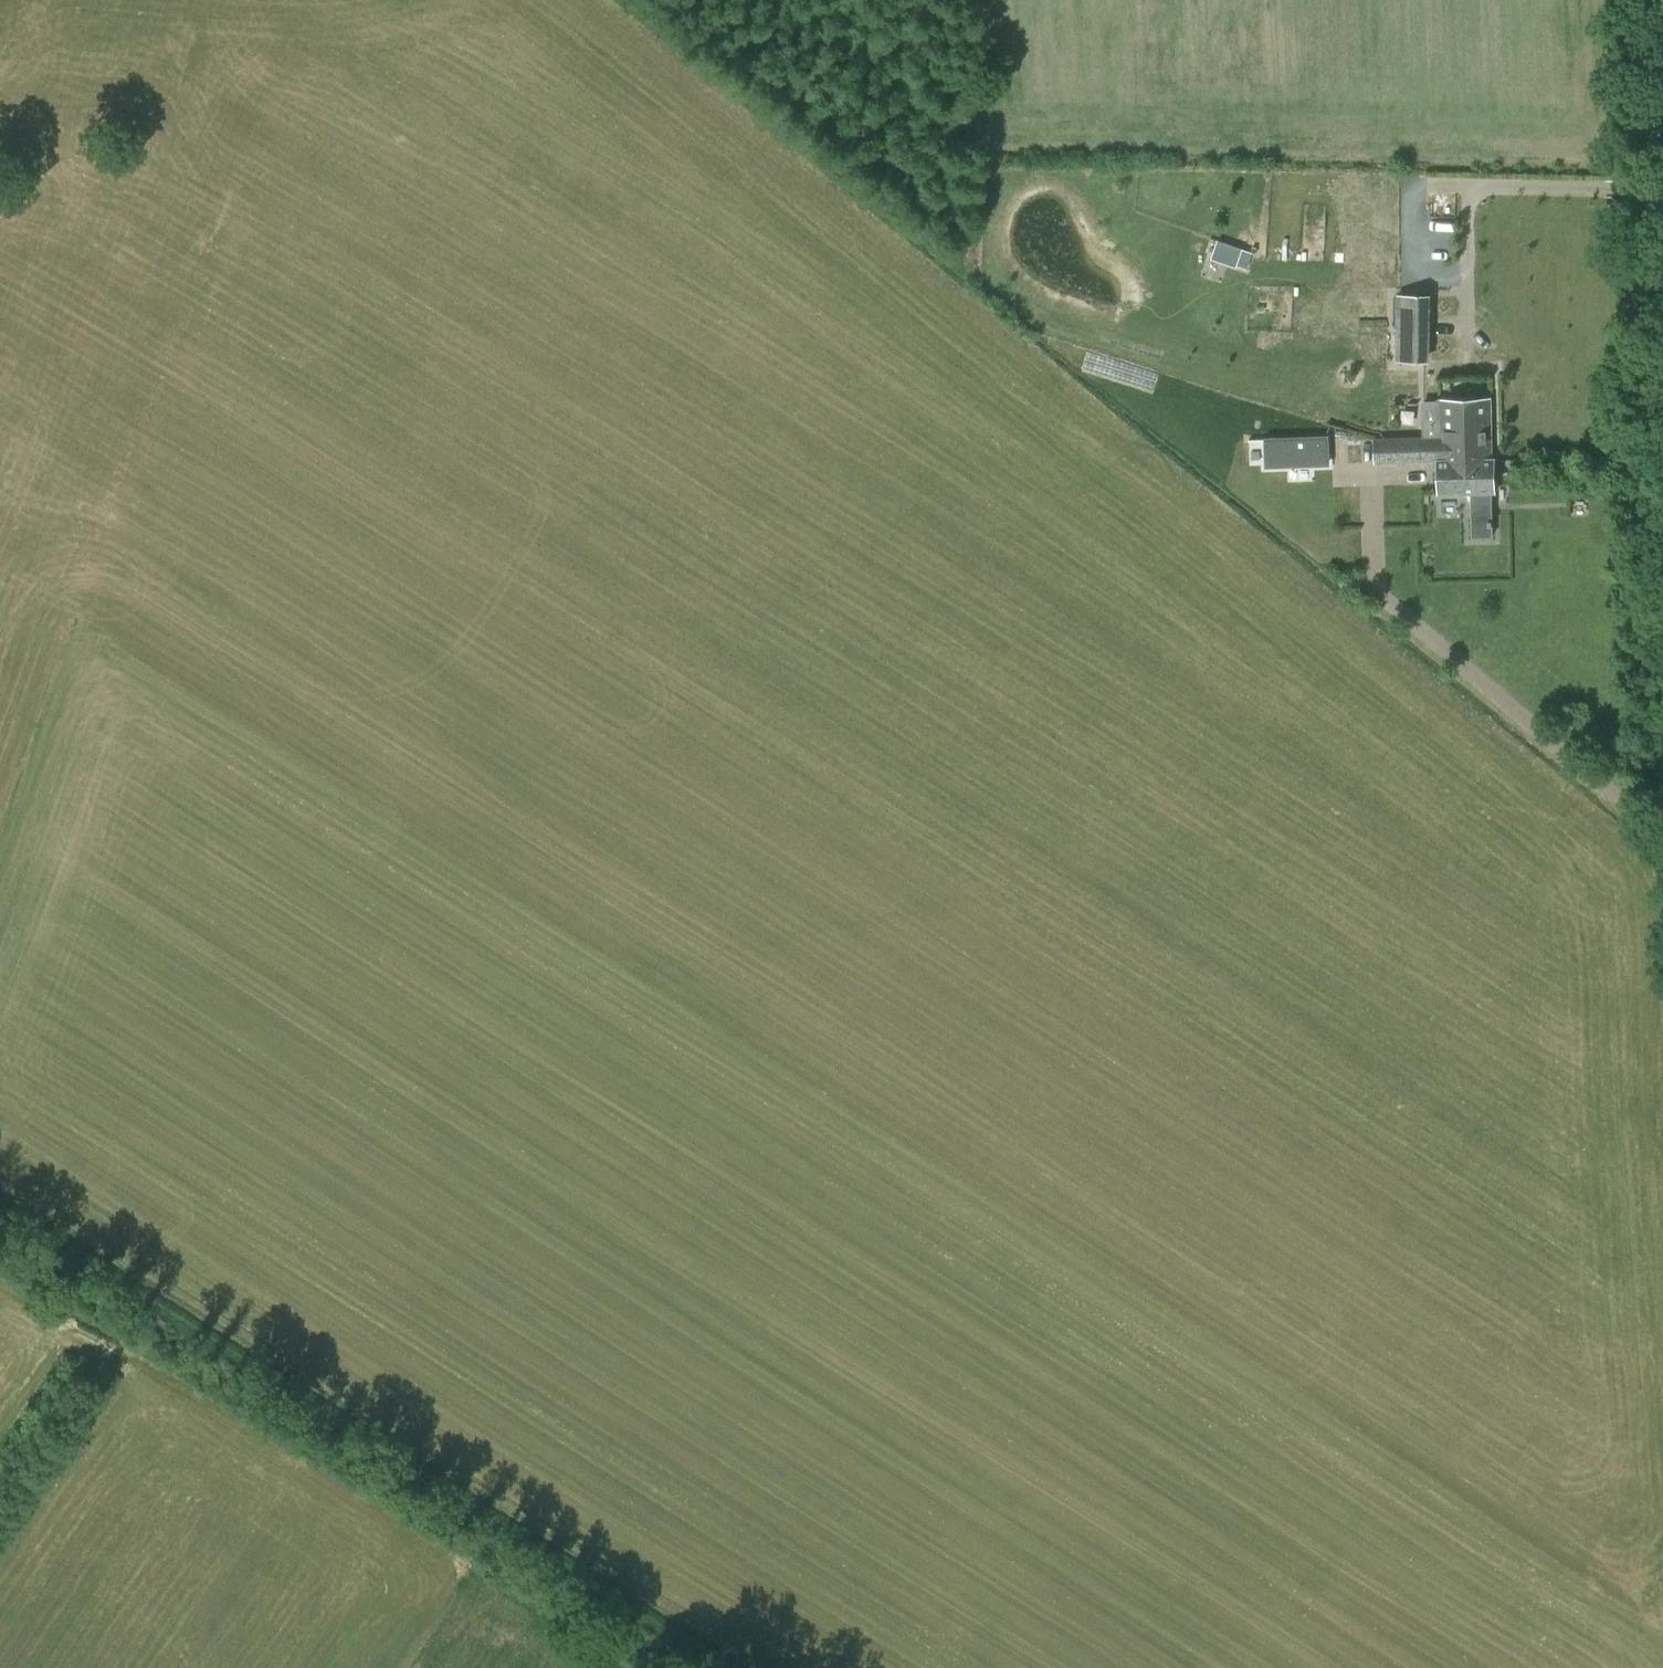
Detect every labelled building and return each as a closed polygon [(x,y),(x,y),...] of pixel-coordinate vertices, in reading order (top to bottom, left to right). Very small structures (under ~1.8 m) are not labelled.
[(1242,249),(1217,241),(1211,259),(1236,268),(1242,249)] [(1429,361),(1430,296),(1398,296),(1396,361),(1429,361)] [(1439,464),(1495,463),(1495,459),(1491,459),(1490,399),(1441,400),(1442,437),(1375,439),(1375,462),(1439,460),(1439,464)] [(1264,440),(1265,471),(1330,468),(1329,437),(1264,440)] [(1493,493),(1495,493),(1495,463),(1439,464),(1439,494),(1471,493),(1471,503),(1493,503),(1493,493)]
